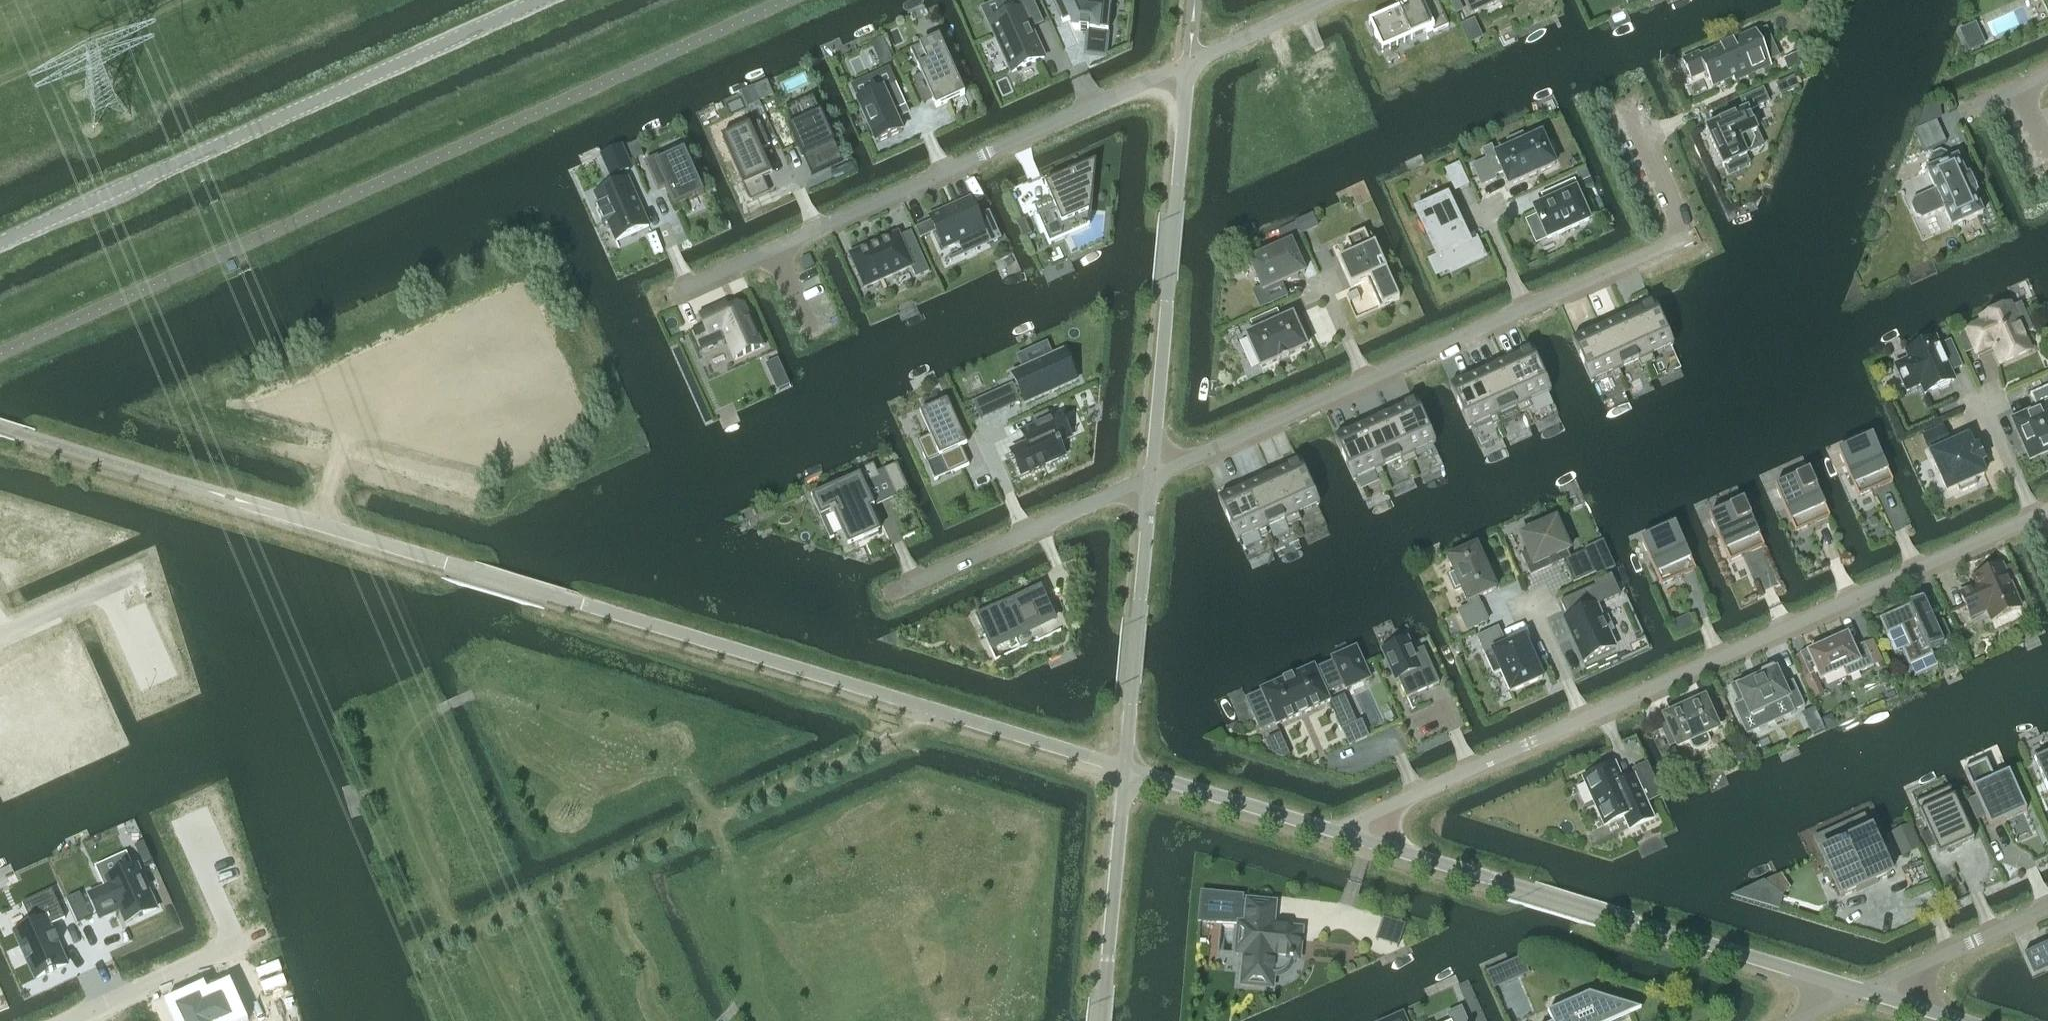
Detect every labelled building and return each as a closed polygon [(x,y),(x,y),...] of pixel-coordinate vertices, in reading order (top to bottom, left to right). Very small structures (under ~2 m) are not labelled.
[(1031,29),(1042,24),(1032,0),(1016,0),(1020,9),(989,23),(1012,73),(1044,58),(1031,29)] [(1065,51),(1088,41),(1089,31),(1108,33),(1112,0),(1042,0),(1065,51)] [(1436,0),(1412,0),(1396,6),(1398,11),(1369,24),(1382,53),(1432,30),(1433,33),(1448,26),(1436,0)] [(1452,8),(1461,4),(1459,0),(1449,0),(1452,8)] [(1470,14),(1500,1),(1500,0),(1464,0),(1470,14)] [(1630,8),(1642,3),(1641,0),(1626,0),(1630,8)] [(1474,21),(1461,27),(1465,38),(1479,32),(1474,21)] [(1975,25),(1960,31),(1969,52),(1984,45),(1975,25)] [(1770,66),(1755,33),(1700,57),(1698,54),(1683,61),(1691,79),(1705,73),(1712,88),(1746,73),(1748,76),(1770,66)] [(965,95),(939,38),(922,45),(930,62),(918,67),(922,76),(914,80),(914,78),(913,79),(924,104),(925,103),(924,102),(932,98),(936,108),(965,95)] [(881,40),(871,44),(881,67),(892,62),(881,40)] [(1789,68),(1807,61),(1802,50),(1784,57),(1789,68)] [(890,70),(851,88),(876,143),(902,132),(893,112),(906,107),(890,70)] [(1793,77),(1776,85),(1781,96),(1798,88),(1793,77)] [(753,90),(743,95),(749,109),(760,104),(753,90)] [(1746,155),(1763,147),(1748,112),(1768,103),(1762,90),(1740,100),(1745,111),(1706,129),(1723,167),(1746,157),(1746,155)] [(813,96),(783,110),(790,127),(788,128),(802,159),(804,158),(812,175),(843,161),(813,96)] [(771,173),(761,150),(770,146),(759,122),(724,138),(745,185),(771,173)] [(1926,127),(1915,131),(1924,153),(1935,148),(1926,127)] [(1555,166),(1541,135),(1526,142),(1522,134),(1507,141),(1511,149),(1495,156),(1497,160),(1488,164),(1487,160),(1472,167),(1481,187),(1496,180),(1494,176),(1502,173),(1509,186),(1527,178),(1527,179),(1528,178),(1529,178),(1528,178),(1535,175),(1536,175),(1537,174),(1555,166)] [(637,142),(626,147),(633,161),(643,157),(637,142)] [(611,177),(631,168),(622,146),(601,155),(611,177)] [(663,154),(645,162),(658,190),(665,187),(675,208),(704,194),(686,154),(685,150),(665,159),(663,154)] [(1982,214),(1973,195),(1976,194),(1968,176),(1965,177),(1957,158),(1949,161),(1945,154),(1940,152),(1931,155),(1929,161),(1931,164),(1926,166),(1928,171),(1926,172),(1934,190),(1912,200),(1913,201),(1911,207),(1915,216),(1920,218),(1921,220),(1943,210),(1952,228),(1982,214)] [(1091,213),(1096,162),(1048,183),(1053,195),(1050,196),(1051,200),(1033,208),(1034,210),(1036,215),(1044,232),(1045,232),(1089,213),(1091,213)] [(1466,185),(1458,167),(1447,172),(1455,190),(1466,185)] [(1585,168),(1576,172),(1580,183),(1590,179),(1585,168)] [(649,227),(627,179),(595,194),(601,206),(595,209),(603,225),(608,223),(617,241),(649,227)] [(1589,221),(1576,192),(1579,191),(1574,181),(1545,194),(1549,202),(1534,209),(1547,240),(1589,221)] [(1468,244),(1447,198),(1416,212),(1439,260),(1444,257),(1451,272),(1483,257),(1476,241),(1468,244)] [(970,199),(930,218),(931,221),(936,231),(944,249),(983,232),(989,245),(996,242),(1001,239),(989,212),(978,217),(970,199)] [(1312,216),(1296,223),(1300,234),(1317,226),(1312,216)] [(1017,222),(1023,238),(1032,234),(1025,219),(1017,222)] [(931,221),(915,228),(920,238),(936,231),(931,221)] [(1295,225),(1279,232),(1283,241),(1299,235),(1295,225)] [(1399,299),(1368,230),(1346,240),(1352,255),(1338,261),(1350,288),(1367,280),(1380,308),(1399,299)] [(898,234),(850,255),(865,288),(911,267),(916,278),(929,272),(911,232),(899,238),(898,234)] [(1291,244),(1249,262),(1262,289),(1252,294),(1259,308),(1287,296),(1282,284),(1298,277),(1304,274),(1303,270),(1291,244)] [(809,256),(801,260),(806,270),(813,267),(809,256)] [(233,262),(226,266),(227,268),(229,273),(237,269),(236,267),(234,264),(233,262)] [(1360,300),(1356,292),(1346,297),(1349,304),(1360,300)] [(762,347),(743,305),(728,312),(725,305),(700,316),(705,327),(690,333),(698,353),(726,340),(735,360),(762,347)] [(1672,346),(1653,305),(1652,306),(1627,317),(1648,365),(1655,362),(1652,355),(1669,347),(1672,346)] [(1966,331),(1956,335),(1965,355),(1974,351),(1976,354),(1992,347),(2000,364),(2031,351),(2024,335),(2012,308),(2011,306),(1980,319),(1982,323),(1965,330),(1966,331)] [(1306,348),(1292,317),(1274,325),(1270,314),(1250,323),(1255,334),(1247,337),(1260,368),(1278,361),(1280,361),(1280,360),(1287,356),(1287,357),(1289,356),(1306,348)] [(1648,365),(1627,317),(1601,329),(1619,370),(1638,361),(1641,368),(1648,365)] [(1619,370),(1601,329),(1575,340),(1573,341),(1591,382),(1594,381),(1612,373),(1615,380),(1622,377),(1619,370)] [(1909,360),(1895,367),(1906,392),(1920,386),(1922,389),(1929,386),(1931,391),(1937,389),(1941,390),(1949,387),(1950,383),(1954,381),(1950,372),(1961,367),(1950,342),(1938,347),(1935,340),(1906,353),(1909,360)] [(1550,392),(1531,351),(1530,352),(1504,363),(1526,411),(1533,408),(1530,401),(1547,394),(1550,392)] [(1063,352),(1012,375),(1025,404),(1076,381),(1063,352)] [(1526,411),(1504,363),(1478,375),(1497,416),(1516,407),(1519,414),(1526,411)] [(785,375),(774,380),(779,391),(789,386),(785,375)] [(1497,416),(1478,375),(1452,387),(1451,387),(1469,429),(1473,427),(1490,419),(1493,426),(1500,423),(1497,416)] [(1012,386),(999,391),(1007,408),(1019,402),(1012,386)] [(2030,395),(2036,409),(2012,420),(2030,460),(2047,452),(2047,386),(2030,395)] [(930,436),(917,442),(927,464),(940,458),(947,475),(969,465),(962,448),(967,446),(963,437),(947,402),(920,414),(930,436)] [(1434,444),(1416,403),(1415,404),(1389,415),(1410,463),(1417,460),(1414,453),(1432,445),(1434,444)] [(1027,445),(1011,452),(1022,476),(1064,457),(1059,446),(1061,445),(1060,442),(1070,438),(1060,415),(1051,419),(1048,412),(1031,419),(1034,427),(1022,433),(1027,445)] [(1410,463),(1389,415),(1363,427),(1381,468),(1400,459),(1404,466),(1410,463)] [(1381,468),(1363,427),(1337,438),(1335,439),(1354,480),(1357,479),(1374,471),(1377,478),(1384,475),(1381,468)] [(1984,476),(1978,464),(1984,461),(1978,448),(1972,451),(1967,439),(1930,455),(1947,492),(1957,488),(1959,493),(1976,486),(1974,480),(1984,476)] [(1892,481),(1875,445),(1873,446),(1871,440),(1839,455),(1843,464),(1858,497),(1871,491),(1870,489),(1877,486),(1878,488),(1892,481)] [(841,484),(815,496),(824,516),(835,511),(836,513),(845,533),(851,546),(857,543),(879,534),(867,508),(872,506),(874,506),(865,486),(880,479),(874,464),(839,480),(841,484)] [(886,472),(884,473),(895,496),(907,491),(908,493),(910,492),(897,464),(896,465),(897,467),(886,472)] [(1318,505),(1300,464),(1299,464),(1273,476),(1294,524),(1301,521),(1298,514),(1316,506),(1318,505)] [(1294,524),(1273,476),(1247,488),(1265,529),(1285,520),(1288,527),(1294,524)] [(1776,490),(1795,532),(1808,527),(1807,525),(1814,522),(1815,523),(1829,517),(1812,480),(1810,481),(1808,476),(1776,490)] [(1265,529),(1247,488),(1221,499),(1219,500),(1238,541),(1241,540),(1258,532),(1261,539),(1268,536),(1265,529)] [(1763,546),(1747,510),(1744,510),(1742,506),(1710,520),(1729,562),(1742,556),(1741,555),(1748,551),(1749,553),(1763,546)] [(1521,555),(1530,576),(1552,566),(1551,564),(1558,561),(1559,563),(1563,561),(1573,583),(1595,573),(1585,551),(1570,558),(1567,552),(1569,551),(1564,539),(1568,537),(1558,514),(1536,524),(1538,527),(1519,536),(1527,552),(1521,555)] [(1695,570),(1678,533),(1676,534),(1674,529),(1642,544),(1661,585),(1674,579),(1673,578),(1680,575),(1681,576),(1695,570)] [(1603,543),(1585,551),(1595,573),(1613,565),(1603,543)] [(1496,590),(1476,546),(1447,559),(1454,573),(1448,576),(1455,592),(1460,589),(1467,603),(1469,607),(1458,611),(1467,630),(1488,621),(1481,607),(1477,598),(1496,590)] [(2012,565),(2003,570),(2008,581),(2017,577),(2012,565)] [(2008,581),(2003,570),(2001,566),(1972,579),(1978,590),(1961,598),(1970,618),(1986,611),(1991,621),(2020,608),(2008,581)] [(1595,585),(1560,601),(1567,618),(1564,619),(1583,662),(1615,647),(1608,633),(1613,631),(1607,617),(1602,619),(1596,605),(1620,594),(1612,575),(1594,583),(1595,585)] [(1041,587),(976,617),(979,625),(982,624),(989,638),(986,639),(989,648),(1027,631),(1025,627),(1025,628),(1018,614),(1032,608),(1038,621),(1038,622),(1040,625),(1055,618),(1041,587)] [(1922,599),(1879,619),(1886,635),(1901,629),(1909,647),(1902,650),(1909,667),(1933,656),(1931,651),(1943,645),(1942,644),(1951,640),(1943,621),(1934,625),(1922,599)] [(1689,616),(1671,624),(1676,636),(1695,627),(1689,616)] [(1524,638),(1506,646),(1498,628),(1476,638),(1493,675),(1500,672),(1510,693),(1542,679),(1524,638)] [(1822,647),(1795,660),(1803,677),(1816,672),(1820,681),(1844,670),(1847,678),(1873,666),(1873,665),(1863,644),(1852,649),(1847,636),(1833,643),(1832,642),(1832,643),(1823,647),(1822,647)] [(1439,684),(1423,649),(1413,653),(1407,639),(1382,650),(1395,680),(1398,679),(1406,698),(1439,684)] [(1872,640),(1863,644),(1873,665),(1881,661),(1872,640)] [(1326,694),(1344,686),(1346,690),(1370,679),(1356,647),(1332,658),(1333,662),(1316,670),(1314,666),(1261,690),(1262,693),(1247,699),(1254,715),(1269,708),(1276,726),(1330,701),(1326,694)] [(1743,701),(1732,706),(1746,736),(1794,714),(1793,712),(1804,707),(1793,681),(1782,686),(1776,671),(1772,669),(1762,673),(1761,673),(1761,678),(1737,689),(1743,701)] [(1707,734),(1718,730),(1716,726),(1723,723),(1712,700),(1706,703),(1704,700),(1664,718),(1678,748),(1688,743),(1692,750),(1697,751),(1708,747),(1710,741),(1707,734)] [(1821,720),(1815,707),(1798,715),(1808,736),(1825,728),(1821,720)] [(1830,716),(1821,720),(1825,728),(1826,730),(1835,726),(1830,716)] [(1367,737),(1361,723),(1343,731),(1349,745),(1367,737)] [(1744,748),(1733,753),(1738,765),(1750,759),(1744,748)] [(2032,757),(2047,792),(2040,795),(2046,808),(2047,807),(2047,750),(2032,757)] [(2026,812),(2008,773),(1994,779),(1986,761),(1964,771),(1972,789),(1976,797),(1967,801),(1976,822),(1985,818),(1990,828),(2026,812)] [(1640,788),(1635,777),(1622,782),(1614,765),(1583,779),(1605,826),(1623,817),(1629,830),(1654,819),(1647,804),(1640,788)] [(1655,781),(1640,788),(1647,804),(1662,797),(1655,781)] [(1935,847),(1939,856),(1973,840),(1954,797),(1950,788),(1915,803),(1919,812),(1928,832),(1921,835),(1927,850),(1935,847)] [(1890,875),(1863,817),(1839,828),(1865,887),(1890,875)] [(1919,847),(1909,825),(1891,833),(1896,844),(1902,842),(1907,853),(1919,847)] [(1865,887),(1839,828),(1814,839),(1840,898),(1865,887)] [(110,887),(89,896),(100,920),(113,914),(112,912),(120,909),(126,924),(157,910),(137,867),(107,880),(110,887)] [(1764,882),(1733,896),(1778,910),(1783,895),(1764,882)] [(45,920),(15,934),(36,980),(67,965),(50,927),(65,920),(52,891),(35,898),(45,920)] [(1299,960),(1300,941),(1292,940),(1293,929),(1272,928),(1275,904),(1248,901),(1248,902),(1242,901),(1243,896),(1202,893),(1199,922),(1239,926),(1237,955),(1245,955),(1242,985),(1272,988),(1273,976),(1278,976),(1282,974),(1286,972),(1289,968),(1292,964),(1293,960),(1299,960)] [(1953,893),(1945,897),(1948,905),(1956,901),(1953,893)] [(2023,957),(2033,978),(2047,971),(2047,951),(2046,947),(2023,957)] [(176,1008),(182,1020),(232,1020),(238,1018),(227,994),(203,1005),(200,998),(189,1002),(176,1008)] [(1630,1015),(1631,1010),(1632,1009),(1589,996),(1567,1006),(1572,1016),(1560,1020),(1615,1020),(1630,1015)] [(1461,1009),(1448,1014),(1451,1020),(1467,1020),(1461,1009)]
